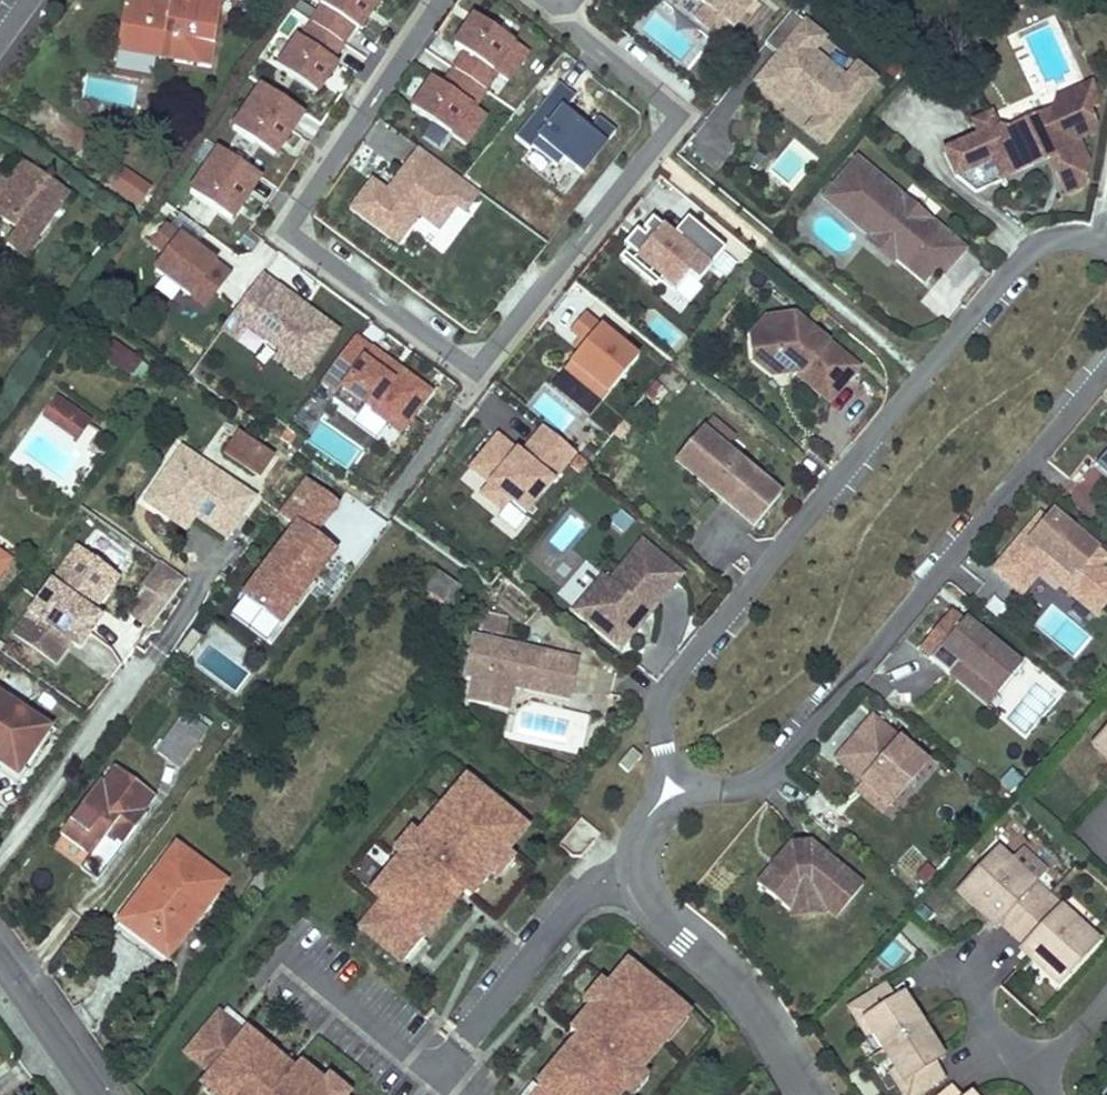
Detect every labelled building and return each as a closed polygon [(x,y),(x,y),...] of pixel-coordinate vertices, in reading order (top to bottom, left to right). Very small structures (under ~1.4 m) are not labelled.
[(168,3),(151,0),(125,0),(119,34),(138,49),(160,53),(159,59),(210,69),(221,0),(191,0),(190,7),(168,3)] [(343,43),(354,27),(358,30),(378,0),(323,0),(320,4),(323,6),(312,23),(343,43)] [(723,42),(757,0),(697,0),(706,7),(695,20),(723,42)] [(807,130),(823,143),(876,78),(858,63),(847,77),(813,50),(825,36),(806,20),(792,9),(765,43),(779,55),(756,82),(780,102),(788,92),(818,116),(807,130)] [(466,53),(454,70),(485,91),(497,74),(508,82),(528,51),(475,15),(454,46),(466,53)] [(332,59),(343,43),(312,23),(301,39),(298,36),(278,67),(316,93),(337,62),(332,59)] [(115,52),(159,59),(160,53),(138,49),(119,34),(115,52)] [(475,106),(485,91),(454,70),(444,85),(433,78),(412,108),(466,144),(487,114),(475,106)] [(578,97),(561,83),(517,138),(530,149),(522,159),(565,194),(582,173),(616,130),(601,118),(590,131),(566,112),(578,97)] [(1088,161),(1078,140),(1094,133),(1095,123),(1089,108),(1097,105),(1099,96),(1092,83),(1088,85),(1059,99),(998,126),(992,113),(973,122),(979,135),(944,151),(956,176),(976,192),(1050,159),(1056,155),(1059,162),(1056,173),(1066,194),(1083,187),(1088,161)] [(233,128),(274,155),(303,112),(262,85),(233,128)] [(369,143),(404,165),(415,146),(381,124),(369,143)] [(351,208),(398,242),(419,214),(439,229),(457,205),(465,211),(479,192),(420,148),(388,191),(372,180),(351,208)] [(191,192),(232,219),(261,176),(219,149),(191,192)] [(1056,173),(1059,162),(1056,155),(1050,159),(1056,173)] [(939,226),(903,196),(901,198),(891,189),(893,187),(879,175),(858,158),(826,199),(872,238),(876,233),(900,253),(896,257),(925,282),(937,267),(945,274),(960,255),(934,233),(939,226)] [(16,232),(7,245),(27,260),(38,243),(36,241),(30,237),(56,202),(61,206),(70,193),(25,160),(5,186),(15,192),(9,200),(5,198),(0,204),(0,220),(16,232)] [(126,194),(138,177),(127,170),(115,187),(126,194)] [(138,177),(126,194),(141,205),(153,188),(138,177)] [(5,186),(0,182),(0,204),(5,198),(9,200),(15,192),(5,186)] [(36,241),(61,206),(56,202),(30,237),(36,241)] [(664,279),(677,289),(689,275),(698,282),(726,249),(693,223),(679,241),(653,219),(643,231),(648,235),(643,240),(638,237),(620,259),(656,289),(664,279)] [(156,269),(205,306),(230,273),(181,236),(167,225),(153,244),(167,255),(156,269)] [(966,248),(939,226),(934,233),(960,255),(966,248)] [(900,253),(876,233),(872,238),(865,246),(889,266),(896,257),(900,253)] [(274,358),(302,379),(339,330),(263,274),(223,328),(238,339),(248,327),(280,351),(274,358)] [(566,369),(604,400),(639,357),(586,313),(571,330),(587,343),(566,369)] [(858,367),(816,332),(811,339),(804,332),(808,326),(796,316),(768,322),(751,337),(754,361),(782,357),(801,372),(799,375),(830,400),(858,367)] [(811,339),(816,332),(808,326),(804,332),(811,339)] [(356,336),(325,377),(341,390),(333,400),(357,417),(365,407),(401,433),(431,391),(356,336)] [(111,340),(101,354),(129,375),(139,361),(111,340)] [(801,372),(782,357),(754,361),(773,376),(801,372)] [(533,403),(571,435),(586,417),(548,386),(533,403)] [(44,415),(55,424),(67,408),(69,405),(58,397),(44,415)] [(67,408),(55,424),(78,441),(89,425),(67,408)] [(510,500),(526,513),(576,453),(545,427),(521,455),(499,436),(472,468),(491,484),(482,494),(501,510),(510,500)] [(782,495),(703,430),(677,460),(756,526),(782,495)] [(264,475),(276,457),(244,435),(231,453),(264,475)] [(226,536),(254,498),(186,447),(148,498),(162,509),(172,496),(196,514),(226,536)] [(1099,462),(1106,469),(1106,452),(1099,462)] [(276,647),(336,553),(316,541),(340,503),(301,478),(275,518),(287,526),(229,617),(276,647)] [(186,527),(196,514),(172,496),(162,509),(186,527)] [(1055,511),(1048,519),(1042,514),(996,570),(1023,592),(1040,572),(1052,558),(1074,577),(1077,572),(1092,584),(1081,599),(1097,611),(1106,599),(1106,569),(1102,565),(1106,559),(1106,554),(1055,511)] [(651,612),(683,574),(644,542),(613,580),(607,575),(577,611),(616,642),(645,608),(651,612)] [(1092,584),(1077,572),(1074,577),(1052,558),(1040,572),(1077,603),(1081,599),(1092,584)] [(165,606),(186,579),(161,560),(141,587),(145,591),(165,606)] [(14,634),(55,664),(70,642),(78,648),(100,618),(92,613),(108,591),(67,561),(14,634)] [(439,572),(424,590),(447,608),(461,590),(439,572)] [(148,629),(165,606),(145,591),(128,613),(148,629)] [(622,647),(651,612),(645,608),(616,642),(622,647)] [(483,616),(483,637),(507,637),(507,615),(483,616)] [(1023,668),(965,619),(931,660),(950,676),(961,663),(1000,695),(1023,668)] [(570,699),(578,659),(475,640),(468,680),(475,681),(470,703),(513,711),(517,688),(570,699)] [(19,775),(49,728),(0,695),(0,763),(19,775)] [(185,714),(157,751),(181,769),(207,731),(185,714)] [(891,803),(927,760),(872,715),(859,732),(862,736),(858,741),(854,738),(836,759),(863,781),(891,803)] [(858,741),(862,736),(859,732),(854,738),(858,741)] [(1096,747),(1106,757),(1106,734),(1096,747)] [(642,758),(632,750),(619,766),(628,774),(642,758)] [(101,777),(64,828),(95,851),(110,833),(123,843),(148,812),(145,810),(154,797),(114,767),(105,780),(101,777)] [(457,804),(475,782),(467,776),(449,797),(457,804)] [(891,803),(863,781),(856,790),(883,813),(891,803)] [(508,851),(528,826),(475,782),(457,804),(449,797),(440,807),(424,827),(406,849),(389,871),(397,877),(379,899),(381,901),(361,926),(402,960),(404,957),(421,937),(422,935),(425,937),(449,909),(421,887),(429,877),(436,868),(464,891),(471,896),(490,872),(508,851)] [(406,849),(424,827),(417,821),(399,843),(406,849)] [(95,851),(64,828),(59,834),(90,858),(95,851)] [(866,884),(813,841),(793,843),(760,884),(792,910),(803,897),(814,896),(827,907),(839,917),(866,884)] [(119,921),(168,959),(227,882),(176,844),(119,921)] [(1016,935),(1052,895),(1039,884),(1035,889),(1012,869),(1016,864),(1001,850),(988,865),(987,864),(973,879),(974,880),(961,895),(976,909),(981,904),(1003,924),(1016,935)] [(498,878),(515,856),(508,851),(490,872),(498,878)] [(1039,884),(1016,864),(1012,869),(1035,889),(1039,884)] [(449,909),(464,891),(436,868),(429,877),(421,887),(449,909)] [(379,899),(397,877),(389,871),(371,893),(379,899)] [(1065,907),(1052,895),(1016,935),(1029,947),(1052,967),(1047,972),(1062,985),(1076,970),(1077,971),(1091,956),(1089,955),(1103,940),(1087,927),(1083,932),(1060,912),(1065,907)] [(827,907),(814,896),(803,897),(792,910),(793,915),(827,912),(827,907)] [(1003,924),(981,904),(976,909),(999,929),(1003,924)] [(1087,927),(1065,907),(1060,912),(1083,932),(1087,927)] [(411,963),(428,942),(421,937),(404,957),(411,963)] [(1047,972),(1052,967),(1029,947),(1025,952),(1047,972)] [(672,1032),(665,1025),(682,1003),(628,960),(609,984),(591,1005),(571,1030),(578,1035),(606,1058),(598,1067),(590,1076),(563,1054),(539,1082),(542,1085),(541,1086),(534,1094),(621,1094),(630,1083),(648,1061),(672,1032)] [(591,1005),(609,984),(602,978),(584,1000),(591,1005)] [(916,1008),(907,1013),(899,1001),(890,986),(854,1009),(864,1025),(870,1022),(877,1033),(889,1052),(928,1027),(916,1008)] [(907,1013),(916,1008),(908,995),(899,1001),(907,1013)] [(672,1032),(690,1010),(682,1003),(665,1025),(672,1032)] [(250,1024),(228,1007),(223,1014),(244,1031),(250,1024)] [(263,1089),(254,1081),(277,1053),(248,1030),(246,1032),(244,1031),(223,1014),(220,1013),(187,1053),(212,1074),(209,1077),(231,1094),(271,1094),(263,1089)] [(872,1037),(877,1033),(870,1022),(864,1025),(872,1037)] [(932,1051),(940,1046),(928,1027),(889,1052),(901,1070),(908,1082),(903,1085),(909,1094),(923,1094),(949,1078),(939,1063),(932,1051)] [(606,1058),(578,1035),(563,1054),(590,1076),(598,1067),(606,1058)] [(939,1063),(948,1058),(940,1046),(932,1051),(939,1063)] [(296,1068),(277,1053),(254,1081),(263,1089),(271,1094),(274,1094),(296,1068)] [(637,1089),(655,1067),(648,1061),(630,1083),(637,1089)] [(325,1082),(301,1062),(296,1068),(274,1094),(341,1094),(325,1082)] [(903,1085),(908,1082),(901,1070),(896,1074),(903,1085)] [(330,1075),(325,1082),(341,1094),(350,1094),(352,1093),(330,1075)] [(209,1077),(203,1084),(216,1094),(231,1094),(209,1077)] [(541,1086),(534,1081),(522,1094),(534,1094),(541,1086)]
